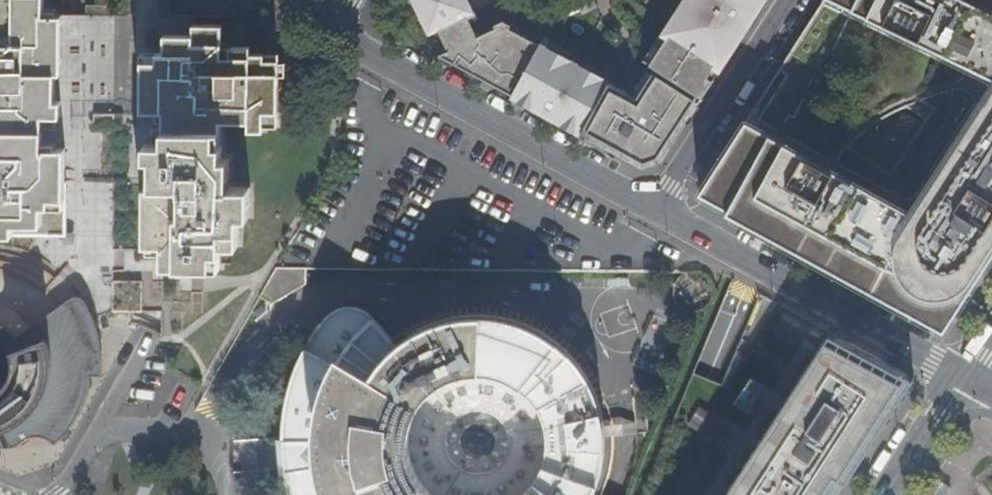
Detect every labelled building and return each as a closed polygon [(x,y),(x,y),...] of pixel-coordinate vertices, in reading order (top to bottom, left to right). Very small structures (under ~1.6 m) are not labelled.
[(93,318),(112,309),(132,310),(142,310),(155,310),(170,311),(190,277),(190,275),(190,253),(204,253),(241,188),(227,188),(220,188),(221,179),(227,179),(228,162),(228,160),(221,160),(221,121),(248,121),(248,126),(248,130),(263,130),(263,125),(277,125),(277,124),(277,75),(277,59),(264,59),(264,53),(249,53),(249,46),(229,45),(229,53),(221,53),(221,45),(222,24),(192,24),(192,15),(169,15),(169,0),(96,0),(96,12),(61,12),(42,12),(42,0),(0,0),(0,300),(4,301),(19,309),(30,321),(78,291),(93,318)] [(429,35),(438,30),(468,16),(475,12),(474,12),(468,0),(412,0),(429,35)] [(660,161),(755,14),(764,0),(682,0),(668,23),(674,27),(650,64),(656,68),(652,73),(640,93),(636,98),(600,78),(582,68),(571,62),(553,52),(536,43),(513,30),(503,25),(478,37),(448,51),(438,55),(643,167),(660,161)] [(789,74),(780,68),(699,193),(728,209),(726,212),(945,332),(991,258),(991,0),(824,0),(791,51),(800,57),(789,74)] [(468,16),(438,30),(448,51),(478,37),(468,16)] [(643,60),(650,64),(674,27),(668,23),(643,60)] [(515,25),(513,30),(536,43),(539,38),(515,25)] [(556,47),(553,52),(571,62),(574,57),(556,47)] [(800,57),(791,51),(780,68),(789,74),(800,57)] [(584,63),(582,68),(600,78),(603,73),(584,63)] [(634,89),(640,93),(652,73),(647,70),(634,89)] [(304,284),(305,269),(276,269),(259,297),(272,305),(304,284)] [(702,275),(700,275),(695,274),(690,275),(683,278),(679,282),(677,285),(676,292),(677,299),(679,305),(684,309),(687,311),(691,312),(693,312),(700,312),(703,311),(708,308),(711,305),(714,296),(715,291),(713,285),(710,282),(706,277),(702,275)] [(1,445),(4,446),(9,446),(13,445),(17,444),(20,443),(22,442),(24,440),(26,437),(33,435),(35,434),(39,435),(44,436),(47,437),(50,439),(54,443),(56,442),(65,432),(70,425),(74,419),(76,416),(78,411),(81,405),(84,397),(86,391),(88,382),(89,374),(101,375),(102,371),(102,363),(101,355),(101,348),(99,340),(97,331),(95,323),(93,318),(78,291),(30,321),(19,309),(4,301),(0,300),(0,445),(1,445)] [(595,492),(601,475),(603,463),(604,443),(604,431),(599,406),(593,391),(585,377),(579,369),(566,354),(552,341),(538,333),(526,327),(511,322),(494,319),(474,318),(459,319),(444,323),(433,326),(421,331),(408,339),(395,349),(375,325),(369,320),(363,316),(355,314),(348,313),(338,315),(327,321),(322,325),(319,330),(318,329),(307,345),(298,363),(290,382),(287,394),(282,421),(280,442),(281,459),(284,483),(286,494),(287,494),(594,494),(595,492)] [(830,332),(770,424),(725,494),(822,494),(835,476),(846,483),(915,378),(830,332)] [(934,478),(923,494),(946,494),(951,488),(934,478)]
